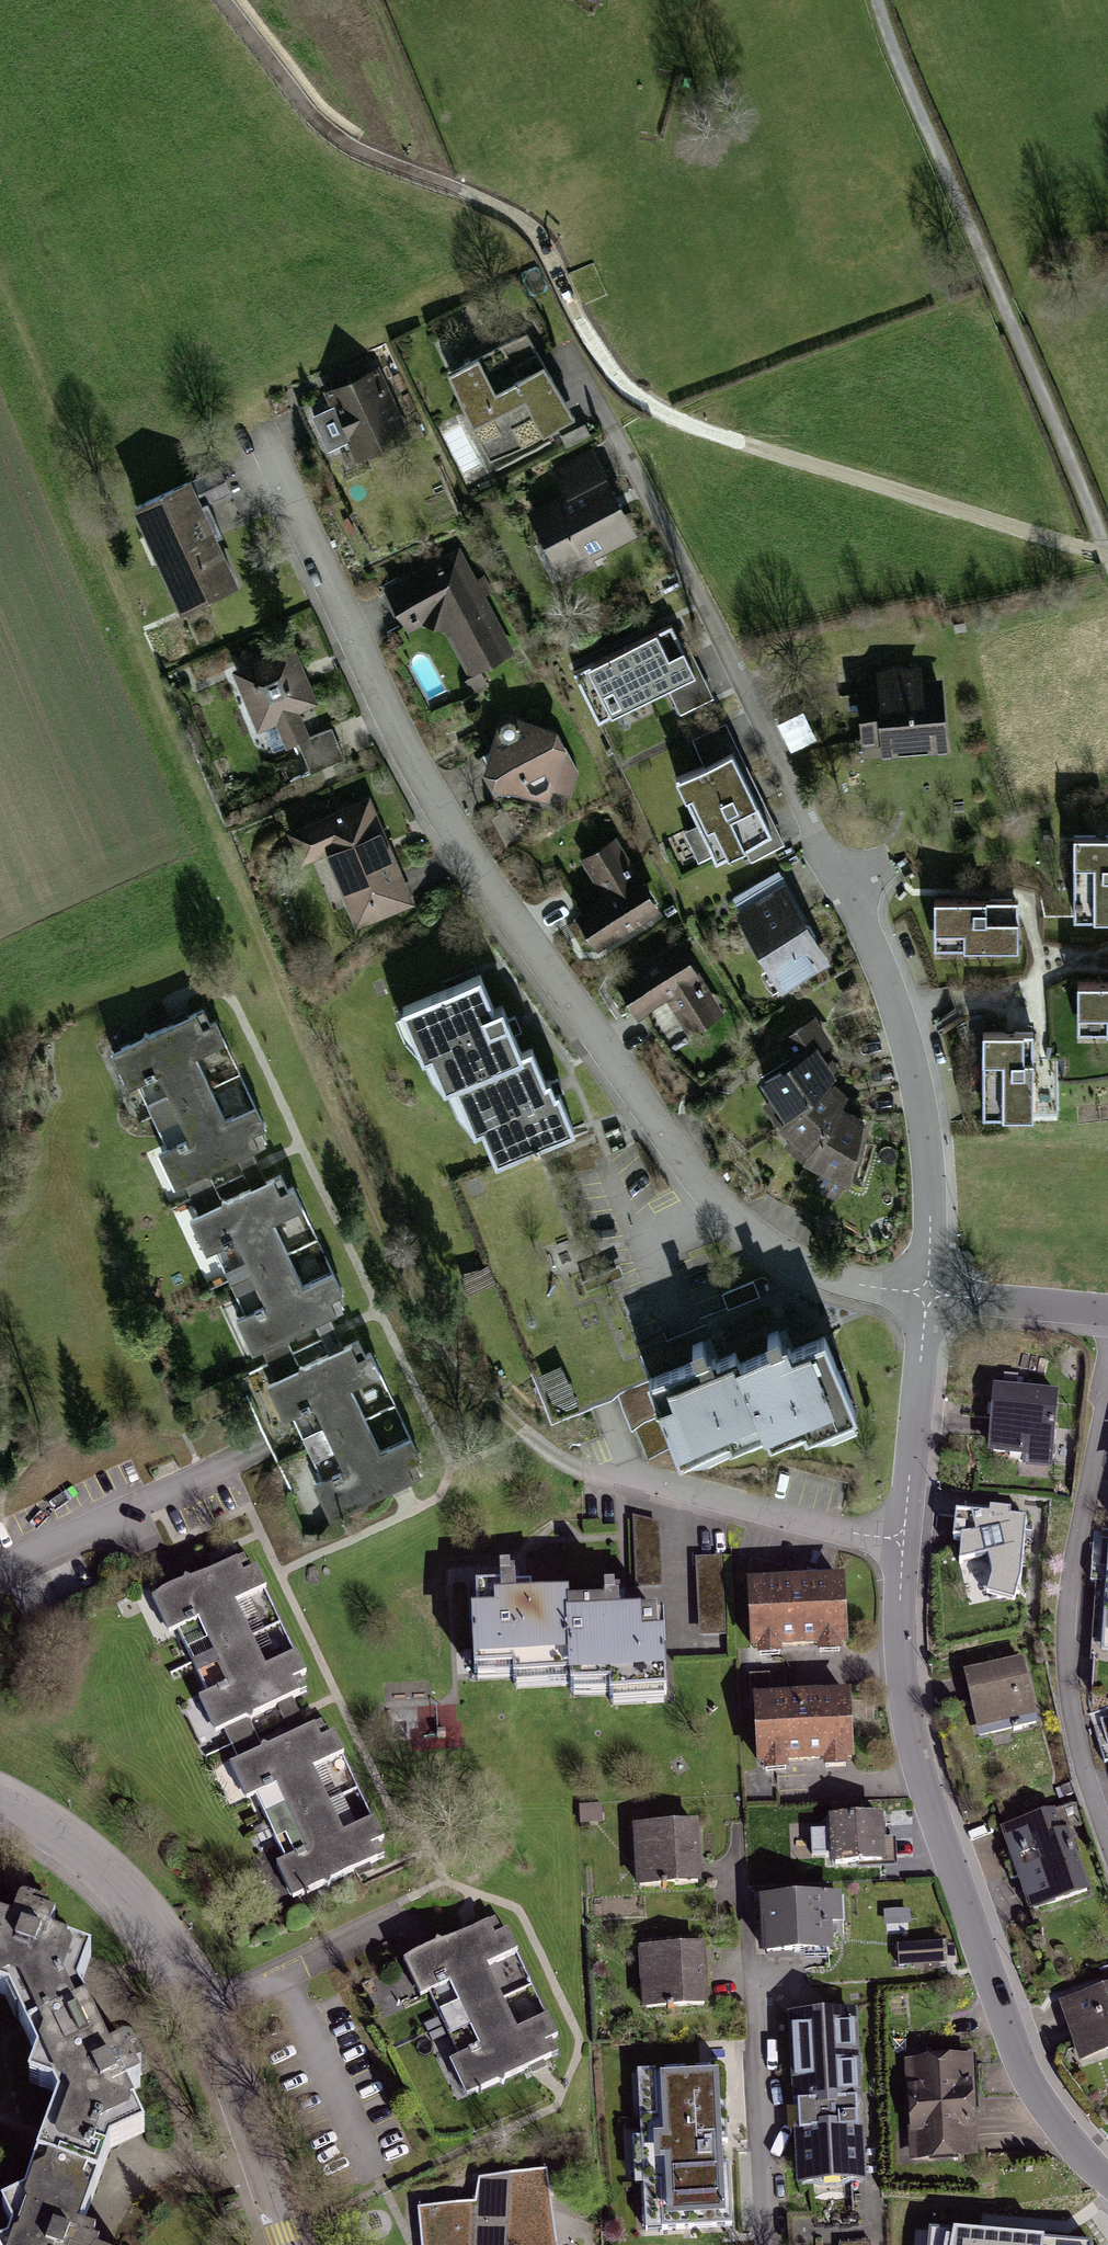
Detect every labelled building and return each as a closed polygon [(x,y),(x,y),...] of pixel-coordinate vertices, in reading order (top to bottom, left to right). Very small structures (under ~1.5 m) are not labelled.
[(528,331),(452,369),(494,454),(570,416),(528,331)] [(379,369),(331,390),(337,403),(315,413),(329,446),(354,435),(360,450),(406,430),(379,369)] [(596,449),(606,475),(620,469),(610,444),(596,449)] [(570,490),(535,508),(566,567),(635,531),(593,452),(560,470),(570,490)] [(191,477),(141,500),(187,599),(237,576),(191,477)] [(462,547),(386,583),(408,629),(445,611),(470,663),(509,644),(462,547)] [(711,700),(676,623),(578,667),(601,719),(669,688),(681,714),(711,700)] [(290,636),(236,655),(258,717),(279,710),(288,738),(309,730),(298,702),(312,697),(290,636)] [(941,679),(865,684),(870,742),(884,741),(885,756),(946,752),(941,679)] [(778,722),(791,749),(816,738),(803,710),(778,722)] [(505,711),(493,755),(501,772),(549,792),(552,778),(573,786),(577,771),(553,724),(505,711)] [(770,833),(726,745),(675,770),(718,858),(770,833)] [(367,797),(296,827),(307,852),(327,844),(361,924),(412,902),(367,797)] [(1074,837),(1075,915),(1107,915),(1107,837),(1074,837)] [(608,897),(577,915),(594,943),(656,907),(615,839),(584,857),(608,897)] [(786,876),(737,901),(782,986),(831,960),(786,876)] [(934,898),(935,947),(1017,946),(1016,897),(934,898)] [(678,939),(614,978),(634,1010),(666,991),(691,1031),(723,1012),(678,939)] [(482,971),(403,1001),(423,1052),(426,1051),(433,1068),(446,1081),(457,1110),(474,1130),(484,1126),(497,1159),(576,1129),(561,1091),(556,1092),(551,1079),(547,1081),(534,1047),(523,1051),(504,1000),(494,1004),(482,971)] [(1078,985),(1079,1029),(1107,1029),(1107,985),(1078,985)] [(792,1058),(760,1077),(774,1098),(764,1104),(775,1122),(825,1070),(828,1066),(812,1040),(825,1032),(816,1017),(780,1039),(792,1058)] [(238,1021),(152,1054),(173,1107),(197,1097),(214,1142),(192,1151),(206,1187),(290,1155),(273,1112),(251,1121),(235,1079),(257,1071),(238,1021)] [(1033,1112),(1032,1035),(983,1036),(984,1113),(1033,1112)] [(825,1070),(775,1122),(794,1141),(788,1148),(802,1159),(804,1154),(838,1100),(845,1089),(825,1070)] [(838,1100),(804,1154),(823,1162),(814,1183),(834,1192),(862,1114),(838,1100)] [(308,1184),(223,1217),(243,1269),(268,1260),(285,1305),(262,1313),(276,1350),(360,1317),(344,1275),(321,1284),(305,1242),(327,1233),(308,1184)] [(773,1348),(738,1363),(760,1420),(764,1430),(799,1416),(803,1424),(852,1403),(824,1336),(791,1350),(786,1339),(782,1340),(777,1330),(767,1334),(773,1348)] [(726,1434),(760,1420),(738,1363),(734,1353),(716,1360),(711,1349),(706,1351),(702,1340),(692,1344),(698,1359),(649,1379),(678,1446),(723,1427),(726,1434)] [(390,1350),(304,1383),(325,1435),(349,1426),(367,1471),(344,1479),(358,1516),(442,1484),(426,1441),(403,1450),(387,1408),(409,1399),(390,1350)] [(556,1413),(577,1403),(560,1367),(539,1376),(556,1413)] [(996,1420),(994,1452),(1051,1457),(1056,1394),(995,1388),(992,1420),(996,1420)] [(671,1446),(658,1416),(635,1425),(648,1455),(671,1446)] [(959,1564),(969,1605),(1019,1593),(1026,1521),(956,1515),(953,1541),(961,1541),(959,1564)] [(663,1591),(660,1521),(633,1522),(635,1592),(663,1591)] [(245,1556),(153,1598),(170,1633),(179,1629),(210,1693),(200,1698),(217,1733),(308,1690),(245,1556)] [(723,1599),(721,1558),(697,1559),(700,1601),(723,1599)] [(839,1576),(749,1580),(752,1649),(842,1645),(839,1576)] [(572,1589),(470,1592),(472,1679),(564,1677),(564,1698),(669,1696),(667,1612),(572,1614),(572,1589)] [(968,1679),(983,1732),(1034,1717),(1019,1665),(968,1679)] [(847,1691),(756,1696),(760,1763),(851,1758),(847,1691)] [(321,1720),(230,1764),(247,1799),(256,1794),(287,1858),(276,1864),(293,1900),(386,1855),(321,1720)] [(1004,1828),(1033,1906),(1081,1888),(1053,1810),(1004,1828)] [(879,1813),(829,1816),(832,1863),(882,1859),(879,1813)] [(694,1822),(632,1826),(635,1881),(697,1877),(694,1822)] [(838,1892),(762,1898),(766,1952),(827,1948),(825,1921),(840,1920),(838,1892)] [(25,2193),(2,2204),(14,2228),(9,2243),(5,2244),(86,2244),(78,2236),(113,2145),(147,2131),(127,2089),(143,2083),(125,2046),(111,2054),(80,1986),(93,1952),(52,1939),(57,1922),(18,1909),(13,1925),(0,1920),(0,1998),(13,2002),(25,2027),(37,2054),(29,2083),(58,2095),(44,2135),(25,2193)] [(909,1911),(885,1916),(889,1933),(912,1928),(909,1911)] [(497,1920),(409,1961),(425,1994),(430,1992),(459,2054),(451,2057),(468,2094),(559,2052),(497,1920)] [(699,1945),(641,1949),(645,2004),(703,2000),(699,1945)] [(974,1948),(922,1950),(924,1990),(976,1987),(974,1948)] [(1064,2003),(1085,2063),(1107,2055),(1107,1987),(1064,2003)] [(853,2013),(791,2016),(799,2183),(862,2180),(853,2013)] [(914,2056),(914,2155),(970,2155),(970,2056),(914,2056)] [(720,2066),(638,2071),(646,2230),(728,2226),(720,2066)] [(416,2208),(420,2244),(550,2244),(542,2173),(479,2179),(474,2202),(416,2208)] [(930,2231),(928,2244),(1080,2244),(930,2231)]
